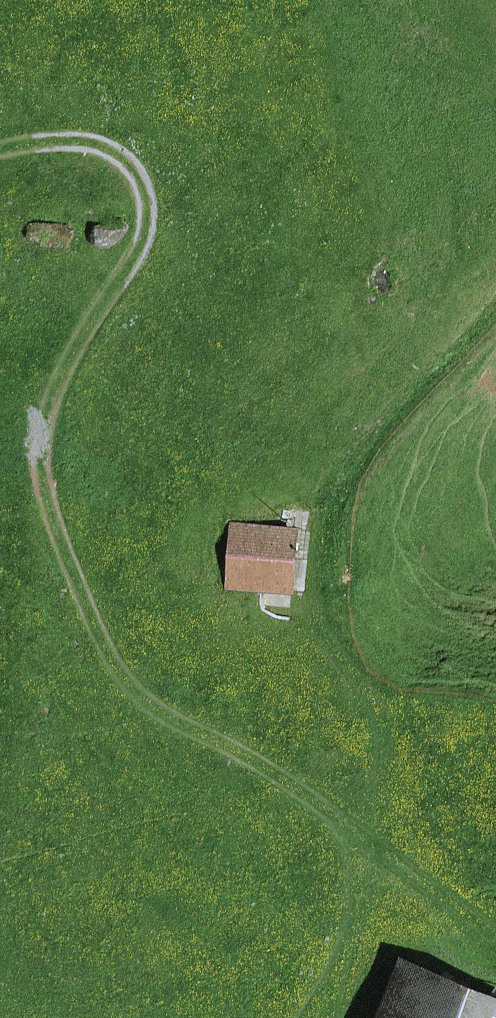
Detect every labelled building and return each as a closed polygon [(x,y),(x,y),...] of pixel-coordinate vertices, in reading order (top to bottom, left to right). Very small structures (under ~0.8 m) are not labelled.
[(228,527),(225,584),(288,587),(292,531),(228,527)] [(404,962),(381,1017),(495,1017),(495,999),(404,962)]
